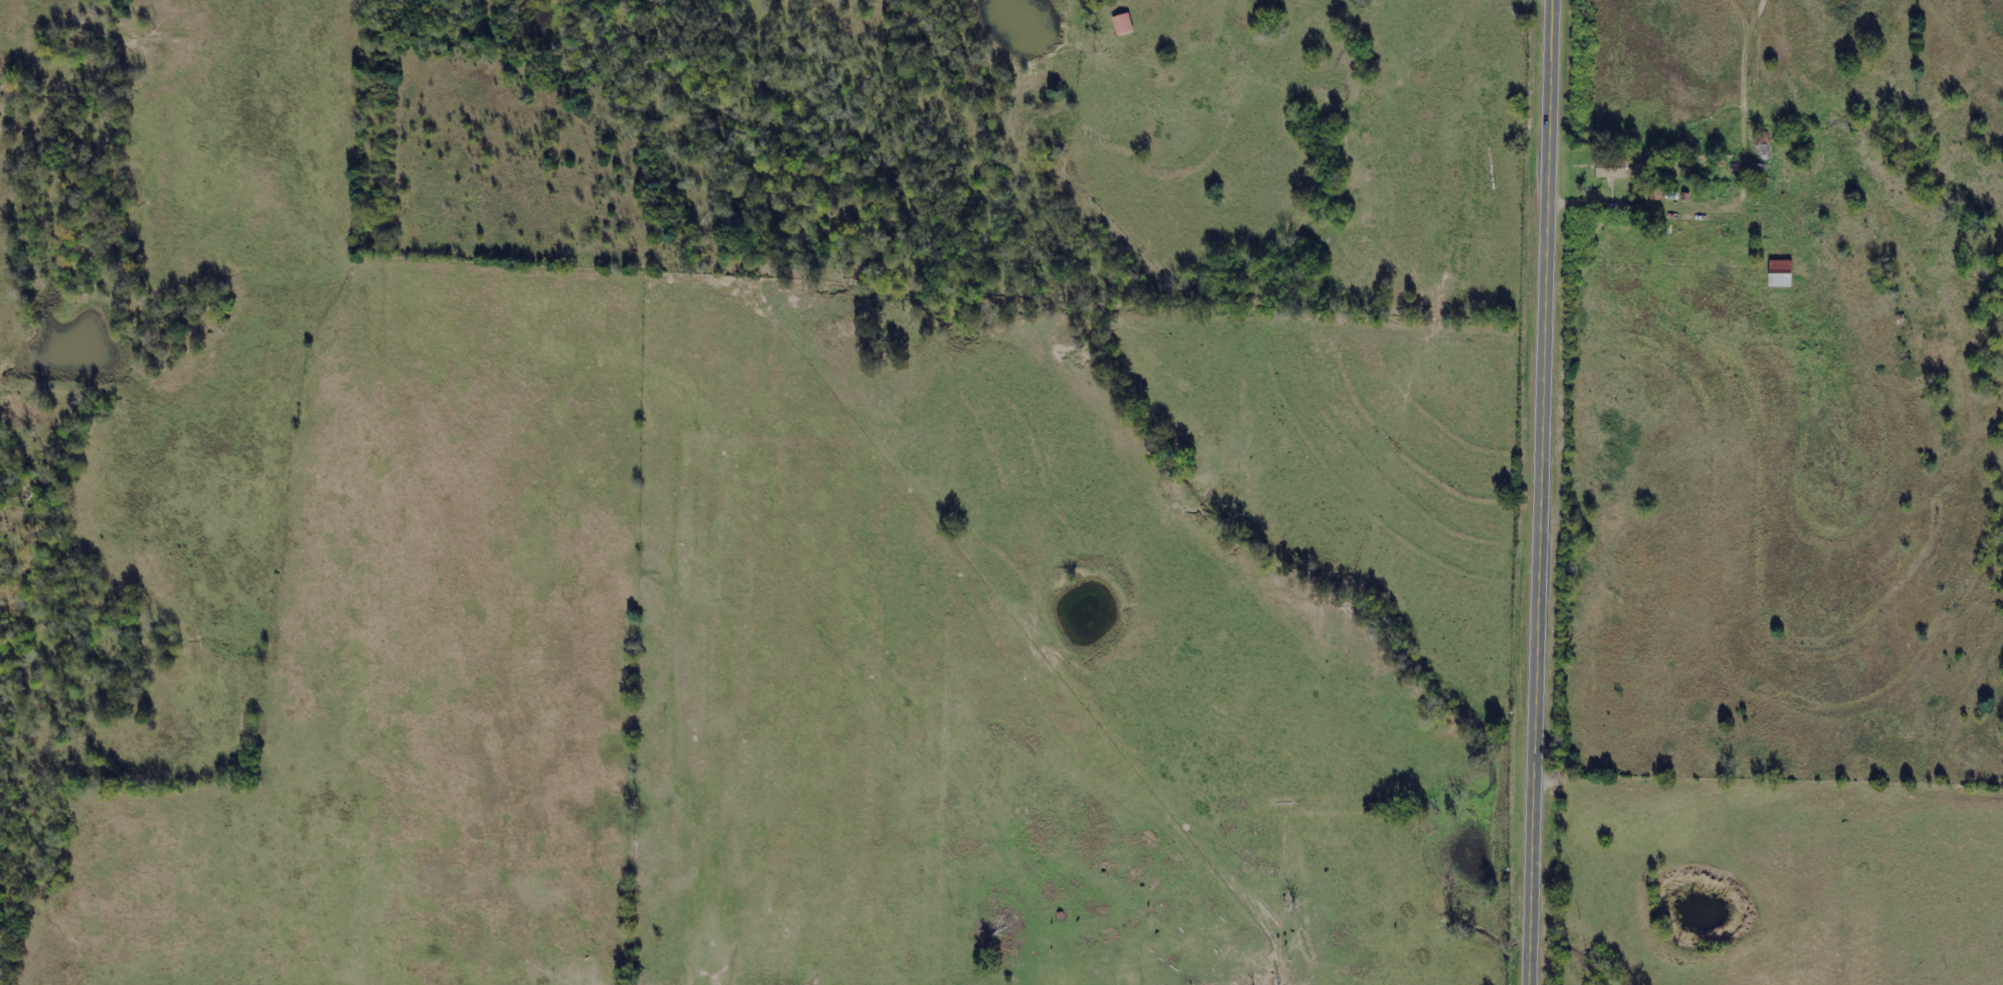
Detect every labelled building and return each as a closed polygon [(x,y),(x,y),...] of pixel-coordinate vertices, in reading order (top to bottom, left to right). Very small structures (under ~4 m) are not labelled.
[(1137,30),(1132,12),(1115,16),(1120,34),(1137,30)] [(1628,176),(1627,158),(1600,159),(1600,177),(1628,176)] [(1773,286),(1796,286),(1796,260),(1773,259),(1773,286)]
